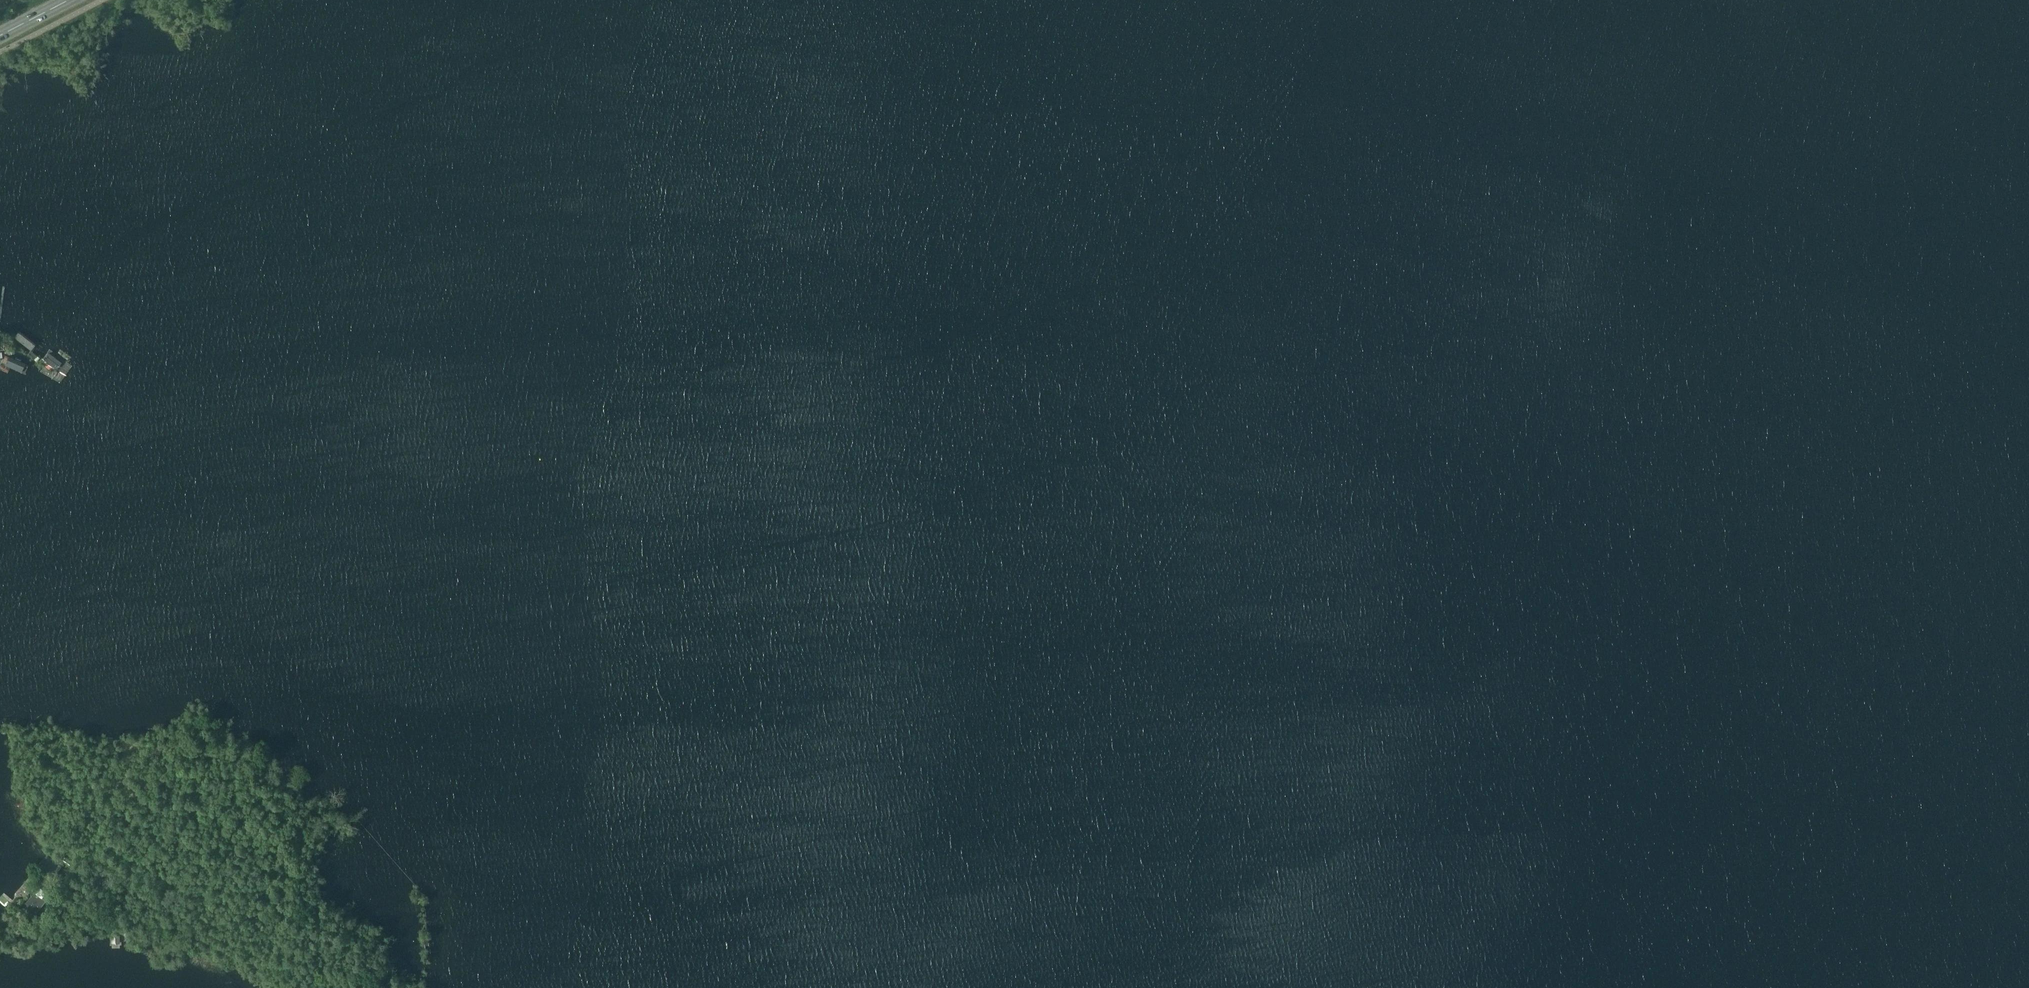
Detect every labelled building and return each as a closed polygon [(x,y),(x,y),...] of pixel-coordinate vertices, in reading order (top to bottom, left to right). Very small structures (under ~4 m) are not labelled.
[(44,344),(20,327),(13,337),(37,354),(44,344)] [(4,352),(0,359),(0,363),(25,375),(30,365),(4,352)] [(54,874),(61,864),(47,854),(40,864),(54,874)] [(35,914),(46,900),(35,891),(26,902),(28,904),(25,907),(35,914)] [(112,942),(121,942),(121,934),(112,934),(112,942)]
